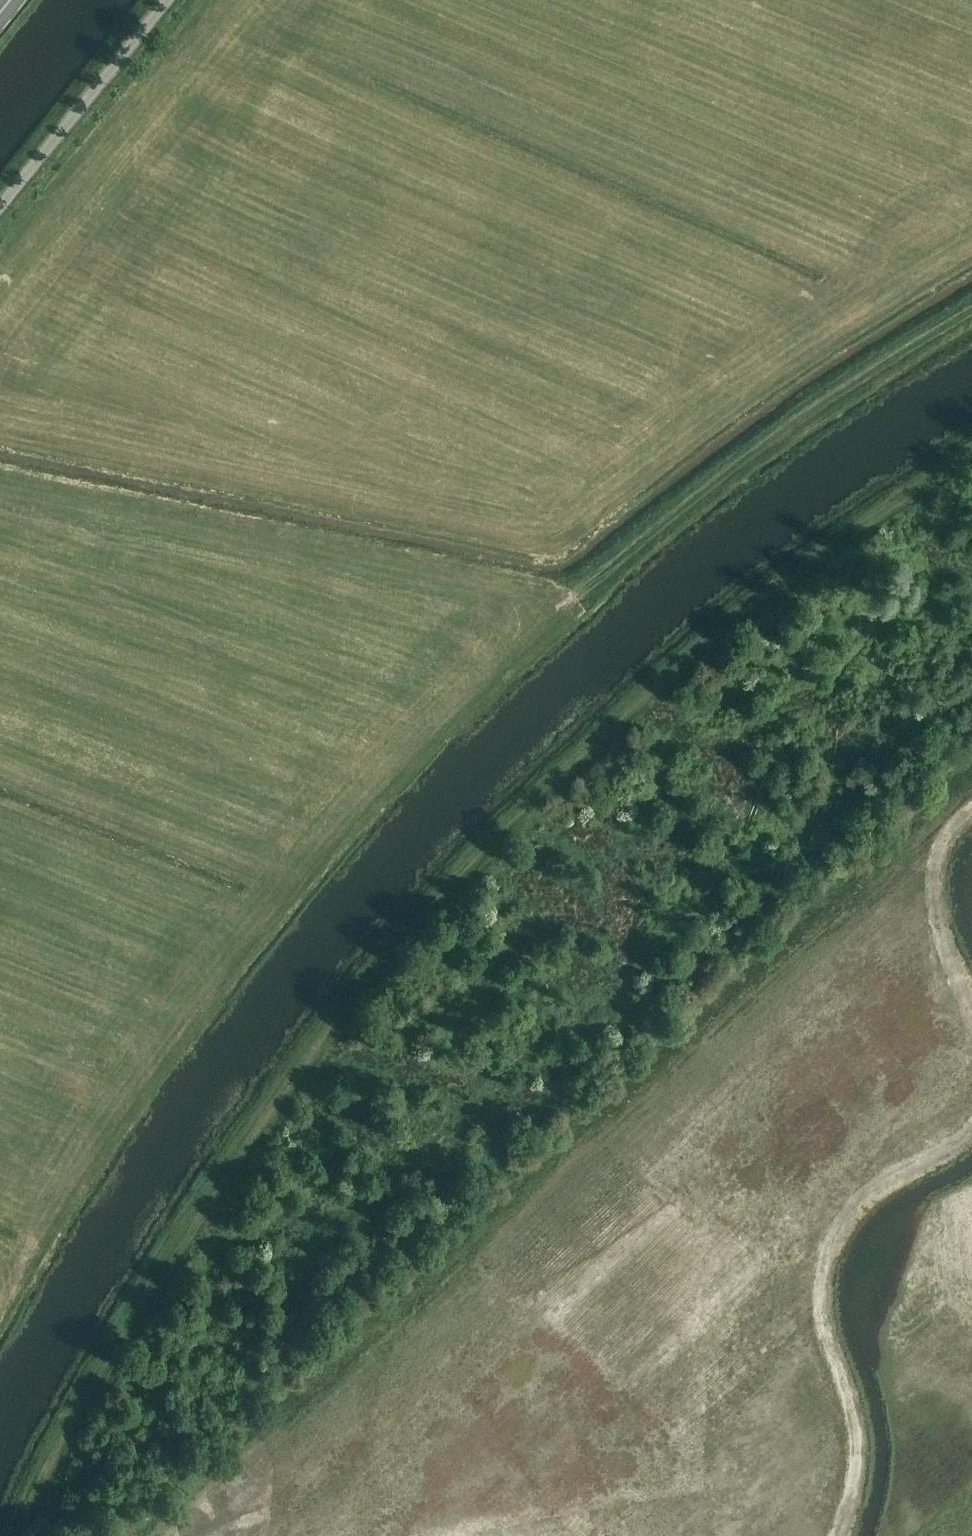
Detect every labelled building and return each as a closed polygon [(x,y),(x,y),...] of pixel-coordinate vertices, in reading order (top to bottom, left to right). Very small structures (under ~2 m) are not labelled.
[(184,82),(183,91),(201,95),(202,85),(184,82)]
